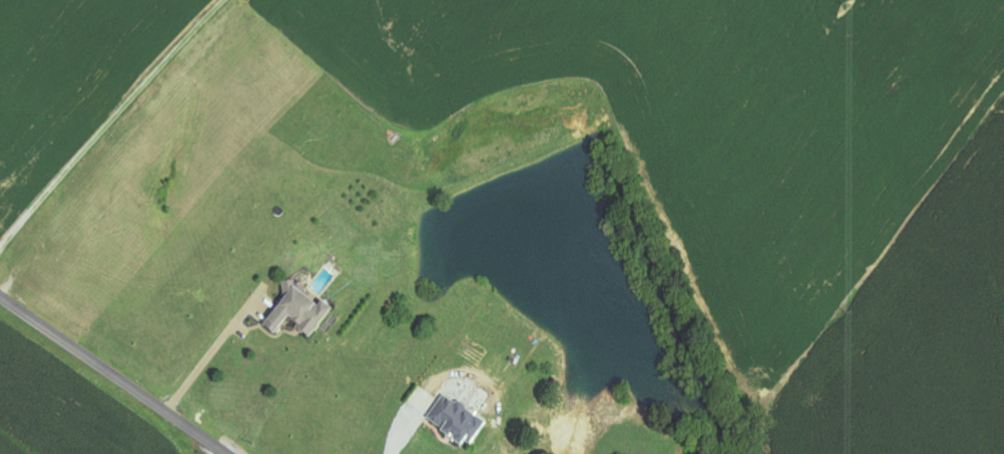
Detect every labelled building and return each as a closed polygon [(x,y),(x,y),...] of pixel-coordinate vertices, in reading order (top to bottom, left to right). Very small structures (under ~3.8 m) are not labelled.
[(337,308),(326,299),(322,304),(292,279),(282,291),(289,297),(268,323),(281,334),(293,318),(314,336),(337,308)] [(490,421),(447,393),(430,418),(472,447),(490,421)]
